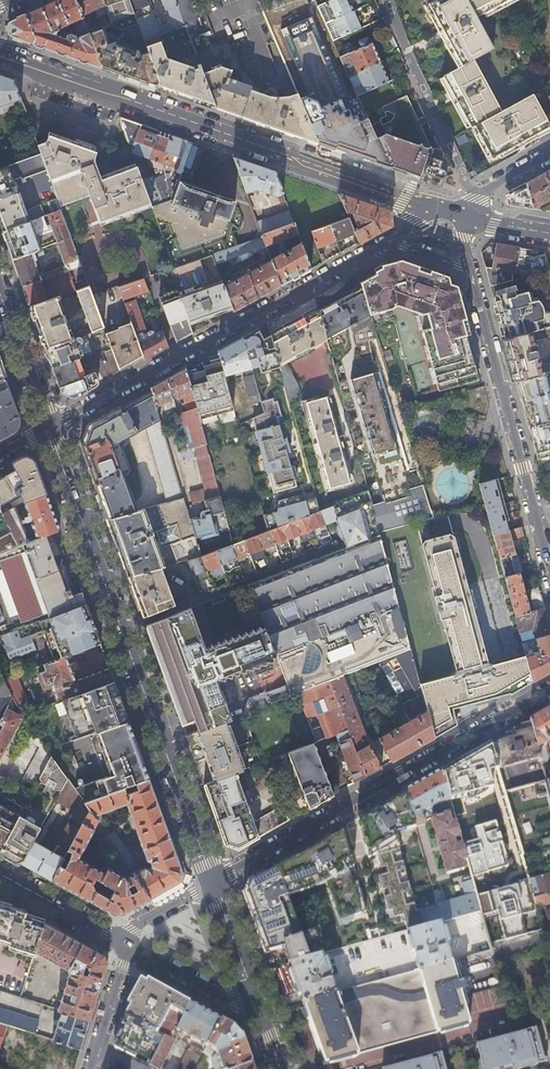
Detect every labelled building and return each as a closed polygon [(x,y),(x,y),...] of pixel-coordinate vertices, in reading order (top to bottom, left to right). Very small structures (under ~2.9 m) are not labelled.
[(57,53),(100,68),(90,42),(87,35),(74,0),(57,0),(46,5),(34,11),(21,17),(13,20),(8,23),(8,29),(8,37),(57,53)] [(87,35),(93,33),(88,18),(89,15),(88,12),(91,11),(92,13),(94,13),(93,10),(103,6),(102,3),(101,0),(74,0),(87,35)] [(102,3),(103,6),(106,13),(107,15),(109,22),(132,13),(127,0),(101,0),(102,3)] [(132,13),(147,5),(146,0),(127,0),(132,13)] [(171,30),(184,26),(174,0),(160,0),(171,30)] [(184,26),(190,42),(209,34),(197,1),(197,0),(174,0),(184,26)] [(324,3),(332,20),(352,11),(347,0),(330,0),(324,3)] [(533,94),(500,112),(472,60),(492,49),(475,18),(508,0),(434,0),(426,4),(460,66),(442,76),(470,128),(473,126),(491,157),(498,153),(513,146),(522,141),(535,134),(549,126),(544,115),(540,108),(539,105),(538,104),(534,96),(533,94)] [(324,3),(316,7),(323,24),(332,20),(324,3)] [(93,10),(94,13),(96,19),(107,15),(106,13),(103,6),(93,10)] [(135,21),(136,25),(142,41),(158,35),(149,10),(134,18),(135,21)] [(352,11),(332,20),(340,37),(360,28),(352,11)] [(96,19),(100,30),(101,29),(111,26),(110,24),(107,15),(96,19)] [(299,100),(318,144),(333,149),(334,146),(341,149),(347,151),(346,154),(360,158),(361,156),(375,161),(374,163),(389,168),(375,138),(367,121),(359,125),(357,119),(353,120),(343,99),(346,98),(310,18),(280,31),(308,96),(299,100)] [(332,20),(323,24),(331,41),(340,37),(332,20)] [(90,42),(100,68),(112,72),(121,75),(143,83),(156,87),(157,83),(146,51),(137,54),(136,50),(113,42),(107,44),(101,29),(100,30),(98,31),(101,37),(90,42)] [(93,33),(87,35),(90,42),(101,37),(98,31),(93,33)] [(144,47),(146,51),(157,83),(156,87),(169,92),(215,108),(202,73),(195,54),(175,62),(165,59),(158,42),(144,47)] [(370,43),(339,57),(341,64),(350,60),(354,70),(346,74),(347,76),(379,62),(370,43)] [(379,62),(347,76),(348,79),(357,75),(361,85),(353,89),(356,95),(388,81),(379,62)] [(219,66),(202,73),(215,108),(259,123),(318,144),(299,100),(296,93),(285,95),(274,95),(266,94),(248,87),(248,85),(248,82),(228,76),(230,69),(219,66)] [(19,99),(13,81),(1,77),(0,77),(0,106),(19,99)] [(534,96),(538,104),(545,100),(541,92),(534,96)] [(384,134),(375,138),(389,168),(389,169),(390,166),(418,176),(417,178),(428,182),(439,186),(442,176),(451,171),(442,153),(440,154),(436,146),(430,149),(405,95),(380,107),(384,115),(381,117),(380,117),(380,118),(379,118),(379,119),(379,120),(379,121),(384,134)] [(125,120),(119,118),(118,120),(130,151),(148,158),(157,131),(125,120)] [(549,130),(549,126),(535,134),(536,137),(537,138),(549,130)] [(165,134),(157,131),(148,158),(164,163),(174,137),(165,134)] [(524,143),(536,137),(535,134),(522,141),(524,143)] [(40,146),(37,148),(39,154),(44,169),(55,199),(58,207),(89,196),(99,224),(150,207),(150,206),(141,181),(135,166),(102,180),(97,171),(92,162),(96,153),(83,149),(73,145),(58,140),(47,137),(46,140),(43,144),(40,146)] [(166,176),(164,176),(169,199),(173,198),(179,181),(181,175),(192,143),(185,141),(183,140),(174,137),(164,163),(163,169),(168,171),(166,176)] [(513,146),(498,153),(500,157),(524,144),(524,143),(522,141),(513,146)] [(17,193),(12,181),(44,169),(39,154),(28,158),(26,159),(0,168),(0,226),(2,231),(43,216),(39,205),(31,208),(25,213),(18,193),(17,193)] [(233,157),(251,206),(251,207),(257,204),(260,191),(275,196),(277,195),(280,202),(277,203),(280,210),(287,208),(275,172),(268,169),(253,164),(233,157)] [(525,183),(533,209),(549,199),(549,169),(525,183)] [(153,179),(161,202),(169,199),(164,176),(153,179)] [(153,177),(141,181),(150,206),(161,202),(153,179),(153,177)] [(150,206),(150,207),(154,216),(170,223),(180,252),(221,238),(238,203),(179,181),(173,198),(169,199),(161,202),(150,206)] [(533,209),(525,183),(504,194),(510,201),(510,205),(532,209),(533,209)] [(366,204),(339,194),(346,211),(352,213),(357,227),(353,229),(355,233),(358,242),(376,233),(390,225),(389,212),(366,204)] [(59,210),(58,207),(55,199),(47,202),(51,213),(59,210)] [(51,213),(43,216),(2,231),(7,245),(12,259),(39,249),(40,249),(38,244),(40,244),(39,240),(53,234),(56,243),(57,242),(69,238),(59,210),(51,213)] [(288,210),(256,222),(261,234),(293,222),(288,210)] [(353,229),(348,217),(329,224),(335,241),(355,233),(353,229)] [(300,243),(287,251),(282,239),(297,234),(293,222),(261,234),(262,236),(270,260),(280,285),(295,277),(296,276),(302,273),(309,269),(300,243)] [(335,241),(329,224),(326,225),(310,231),(316,248),(335,241)] [(79,266),(69,238),(57,242),(65,263),(68,262),(70,269),(79,266)] [(492,269),(486,268),(491,286),(521,278),(524,256),(525,249),(497,244),(492,269)] [(39,249),(12,259),(18,274),(22,286),(39,280),(33,261),(36,260),(34,254),(40,252),(39,249)] [(524,256),(521,278),(549,270),(545,254),(536,256),(536,258),(524,256)] [(198,259),(168,269),(176,289),(188,322),(211,314),(231,306),(223,285),(222,282),(214,285),(212,281),(207,283),(198,259)] [(247,272),(256,298),(273,289),(280,285),(270,260),(258,266),(260,269),(257,270),(256,267),(247,272)] [(418,313),(418,315),(413,317),(417,332),(422,330),(427,346),(422,347),(425,362),(431,360),(433,368),(428,369),(432,384),(437,383),(439,391),(478,380),(476,371),(474,364),(475,361),(474,357),(473,356),(474,355),(472,350),(470,349),(468,342),(466,342),(465,339),(464,335),(470,334),(457,285),(450,283),(448,276),(401,260),(381,265),(374,269),(376,274),(360,283),(369,315),(393,308),(393,307),(397,306),(418,313)] [(80,266),(79,266),(70,269),(39,280),(22,286),(26,296),(30,307),(58,297),(75,291),(88,286),(80,266)] [(231,306),(232,309),(233,311),(250,301),(256,298),(247,272),(235,278),(237,281),(234,282),(233,280),(223,285),(231,306)] [(369,315),(360,283),(358,277),(357,274),(333,295),(315,298),(317,306),(318,311),(326,338),(345,328),(368,316),(369,315)] [(142,278),(117,287),(121,298),(146,289),(142,278)] [(102,327),(88,286),(75,291),(90,331),(102,327)] [(176,289),(158,295),(176,342),(184,337),(192,333),(189,325),(188,322),(176,289)] [(526,291),(517,294),(515,289),(509,289),(505,290),(499,292),(495,294),(496,296),(497,295),(499,297),(500,300),(496,301),(497,305),(499,314),(502,326),(505,335),(506,339),(549,327),(549,295),(526,291)] [(164,348),(168,346),(162,330),(154,335),(151,327),(147,328),(148,331),(146,332),(146,334),(146,335),(147,338),(144,340),(141,332),(144,328),(133,296),(122,301),(129,320),(142,357),(143,360),(155,353),(157,352),(164,348)] [(58,297),(30,307),(37,328),(45,348),(73,338),(58,297)] [(188,322),(189,325),(232,309),(231,306),(211,314),(188,322)] [(311,347),(326,340),(326,338),(318,311),(317,306),(302,314),(298,316),(269,332),(270,335),(279,367),(287,397),(299,393),(296,383),(286,360),(311,347)] [(368,316),(345,328),(349,335),(350,343),(356,340),(362,376),(374,372),(372,365),(371,354),(368,341),(377,339),(370,317),(369,318),(368,316)] [(129,320),(105,333),(110,347),(118,370),(129,364),(132,363),(142,357),(129,320)] [(73,338),(45,348),(47,354),(52,368),(78,359),(110,347),(105,333),(102,327),(90,331),(73,338)] [(507,348),(516,381),(549,372),(549,357),(548,357),(549,362),(543,364),(541,366),(533,341),(549,337),(549,327),(506,339),(505,339),(507,348)] [(249,334),(243,337),(251,368),(259,366),(260,372),(263,371),(269,369),(279,367),(270,335),(263,339),(258,329),(249,334)] [(230,344),(217,351),(218,354),(219,358),(224,376),(246,370),(253,396),(258,395),(251,368),(243,337),(230,344)] [(507,348),(505,339),(500,340),(511,382),(516,381),(507,348)] [(386,498),(388,500),(390,501),(392,501),(395,501),(396,499),(408,488),(374,372),(362,376),(356,340),(350,343),(351,350),(344,357),(385,496),(386,498)] [(193,369),(186,371),(199,420),(225,413),(223,408),(233,406),(224,376),(219,358),(209,361),(205,362),(201,363),(202,367),(193,369)] [(78,359),(52,368),(57,381),(61,392),(67,395),(74,397),(95,386),(97,384),(98,382),(98,379),(95,371),(85,375),(78,359)] [(163,403),(165,409),(175,407),(172,397),(182,394),(186,410),(179,412),(183,426),(187,425),(193,447),(205,488),(189,493),(192,504),(220,495),(204,440),(199,420),(186,371),(185,369),(175,374),(168,378),(158,384),(150,388),(151,391),(156,406),(163,403)] [(516,381),(519,393),(524,412),(526,417),(527,421),(528,427),(543,423),(549,421),(549,372),(516,381)] [(0,381),(0,439),(14,432),(18,419),(7,389),(4,380),(0,381)] [(145,428),(160,420),(156,406),(151,391),(119,408),(90,425),(85,435),(80,445),(84,457),(93,483),(98,496),(106,518),(136,511),(122,472),(113,446),(118,443),(145,428)] [(327,396),(304,403),(327,489),(351,482),(345,461),(350,460),(347,448),(342,450),(336,429),(341,427),(338,416),(333,417),(327,396)] [(271,400),(260,403),(263,413),(253,418),(256,431),(255,431),(267,473),(268,473),(273,492),(295,486),(292,477),(296,476),(293,466),(289,467),(286,453),(289,452),(285,438),(282,439),(275,416),(279,415),(275,402),(272,403),(271,400)] [(184,498),(160,420),(145,428),(168,502),(184,498)] [(528,427),(534,446),(537,459),(541,459),(549,456),(549,421),(543,423),(528,427)] [(187,425),(183,426),(189,449),(193,447),(187,425)] [(113,446),(122,472),(128,470),(118,443),(113,446)] [(19,494),(22,502),(23,502),(45,494),(41,482),(34,463),(27,460),(21,458),(12,463),(16,470),(6,475),(2,468),(0,469),(0,504),(19,494)] [(491,481),(479,484),(484,503),(492,535),(508,530),(505,518),(509,517),(502,493),(495,495),(491,481)] [(388,500),(371,505),(378,533),(416,522),(433,517),(422,484),(408,488),(396,499),(395,501),(392,501),(390,501),(388,500)] [(367,492),(319,510),(325,525),(335,521),(337,525),(342,540),(343,541),(345,548),(379,535),(378,533),(371,505),(367,492)] [(36,539),(54,532),(59,530),(52,511),(45,494),(23,502),(34,533),(36,539)] [(277,512),(263,515),(268,531),(281,525),(294,520),(307,515),(318,511),(315,498),(302,501),(297,496),(279,501),(277,512)] [(197,544),(184,498),(168,502),(136,511),(106,518),(113,535),(117,548),(122,560),(127,575),(186,559),(201,556),(197,544)] [(15,539),(19,546),(24,544),(26,543),(24,537),(12,508),(1,513),(4,519),(11,532),(15,539)] [(228,526),(224,512),(215,515),(219,529),(228,526)] [(433,517),(416,522),(422,545),(435,595),(433,596),(440,620),(442,619),(456,671),(453,675),(419,684),(434,738),(456,725),(453,710),(509,693),(510,694),(532,681),(525,654),(520,656),(504,660),(492,664),(487,661),(473,608),(475,607),(470,588),(468,589),(453,535),(448,513),(433,517)] [(508,530),(492,535),(499,559),(513,555),(515,554),(511,539),(525,536),(522,527),(508,530)] [(19,546),(15,539),(11,532),(0,537),(0,553),(19,546)] [(57,540),(54,532),(36,539),(26,543),(24,544),(27,552),(25,553),(25,554),(26,558),(44,607),(48,617),(60,613),(80,605),(57,540)] [(206,540),(197,544),(201,556),(216,551),(231,545),(233,544),(230,534),(220,538),(218,532),(205,537),(206,540)] [(26,543),(36,539),(34,533),(24,537),(26,543)] [(388,567),(379,535),(345,548),(342,549),(250,585),(264,626),(262,627),(259,625),(256,630),(252,627),(248,632),(245,630),(241,635),(238,633),(235,638),(232,636),(228,640),(225,638),(221,643),(218,641),(214,646),(211,644),(208,649),(205,647),(191,608),(145,625),(153,647),(165,642),(178,678),(193,718),(195,724),(198,731),(224,721),(232,718),(229,711),(227,705),(228,705),(232,697),(226,683),(219,685),(216,676),(216,672),(221,673),(223,668),(228,671),(230,667),(235,669),(237,664),(241,666),(244,661),(249,663),(251,659),(255,660),(257,656),(262,658),(264,653),(269,655),(270,652),(272,651),(274,651),(285,684),(265,692),(269,704),(297,693),(329,680),(342,675),(351,672),(410,649),(406,634),(388,567)] [(0,553),(0,563),(25,554),(25,553),(27,552),(24,544),(19,546),(0,553)] [(513,555),(499,559),(504,577),(518,573),(513,555)] [(26,558),(7,565),(8,568),(24,611),(25,614),(44,607),(26,558)] [(222,565),(224,571),(239,565),(238,562),(237,559),(222,565)] [(175,604),(161,567),(127,576),(132,589),(135,597),(139,607),(142,617),(175,604)] [(0,571),(0,593),(9,617),(24,611),(8,568),(0,571)] [(518,573),(504,577),(515,616),(530,612),(519,573),(518,573)] [(544,608),(538,587),(529,590),(535,610),(544,608)] [(17,629),(2,635),(6,644),(3,645),(8,659),(36,648),(33,639),(47,634),(56,659),(65,656),(75,652),(99,643),(93,625),(90,616),(85,603),(80,605),(60,613),(48,617),(41,620),(45,629),(21,638),(17,629)] [(515,616),(519,631),(533,628),(536,638),(549,635),(549,631),(544,608),(535,610),(530,612),(515,616)] [(525,654),(532,681),(549,671),(549,635),(536,638),(537,642),(534,643),(535,647),(538,647),(539,651),(525,654)] [(419,684),(410,650),(387,661),(410,699),(400,705),(409,720),(396,727),(394,724),(389,727),(391,730),(384,735),(379,726),(374,713),(367,715),(371,726),(391,762),(434,738),(419,684)] [(56,659),(43,664),(45,670),(37,673),(42,688),(51,685),(57,702),(61,700),(113,681),(109,669),(74,682),(65,656),(56,659)] [(15,675),(2,680),(3,681),(12,698),(21,715),(29,712),(15,675)] [(367,742),(342,675),(329,680),(348,729),(354,747),(367,742)] [(348,729),(329,680),(297,693),(315,741),(335,734),(348,729)] [(3,681),(0,685),(0,698),(1,698),(0,700),(0,719),(5,709),(12,698),(3,681)] [(121,702),(113,681),(61,700),(76,741),(89,736),(128,721),(121,702)] [(541,761),(541,763),(546,761),(549,757),(545,745),(548,743),(546,737),(549,735),(549,708),(530,720),(530,721),(541,761)] [(5,709),(0,719),(0,725),(2,726),(0,730),(0,759),(22,717),(5,709)] [(138,749),(128,721),(89,736),(92,744),(105,778),(75,789),(82,798),(85,802),(123,788),(135,784),(149,778),(145,768),(138,749)] [(224,721),(198,731),(185,736),(190,750),(195,763),(199,773),(203,785),(237,772),(242,770),(224,721)] [(497,740),(491,742),(498,769),(537,758),(538,762),(541,761),(530,721),(523,725),(523,726),(513,729),(514,733),(497,739),(497,740)] [(47,751),(27,723),(5,764),(7,765),(11,764),(12,762),(13,762),(24,741),(31,744),(39,748),(19,786),(31,793),(51,756),(47,751)] [(356,752),(354,747),(348,729),(335,734),(354,783),(365,776),(356,752)] [(333,794),(313,742),(287,752),(309,808),(333,794)] [(488,772),(498,769),(491,742),(490,742),(465,757),(441,770),(450,801),(465,796),(467,800),(478,797),(493,788),(488,772)] [(370,747),(356,752),(365,776),(374,771),(382,767),(370,747)] [(63,752),(62,771),(76,764),(74,756),(63,752)] [(1,852),(1,853),(2,855),(5,858),(7,859),(8,860),(9,861),(13,862),(16,862),(19,862),(20,862),(33,840),(55,800),(67,778),(62,771),(51,756),(31,793),(0,849),(0,851),(1,852)] [(441,770),(405,791),(415,828),(424,825),(421,814),(430,808),(433,814),(448,808),(447,802),(450,801),(441,770)] [(237,772),(203,785),(210,805),(215,818),(225,844),(231,846),(238,849),(288,820),(280,807),(255,823),(237,772)] [(31,793),(19,786),(0,776),(0,849),(31,793)] [(75,789),(67,778),(55,800),(75,811),(82,798),(75,789)] [(123,788),(85,802),(89,808),(82,822),(94,828),(98,820),(95,815),(126,804),(142,848),(169,836),(159,807),(151,786),(149,778),(135,784),(136,789),(125,793),(123,788)] [(546,781),(505,792),(523,855),(549,847),(549,780),(546,781)] [(369,811),(358,818),(369,859),(377,853),(381,867),(385,866),(386,872),(378,874),(379,877),(381,885),(382,889),(386,888),(388,894),(384,895),(385,898),(387,906),(388,910),(392,909),(394,917),(399,915),(403,914),(405,921),(408,931),(441,922),(436,905),(416,911),(395,833),(415,828),(405,791),(392,798),(369,811)] [(53,852),(33,840),(20,862),(27,866),(35,870),(51,879),(60,863),(67,850),(82,822),(89,808),(85,802),(82,798),(75,811),(53,852)] [(462,860),(466,859),(462,845),(462,844),(455,846),(453,838),(460,836),(456,822),(451,824),(448,814),(431,819),(447,875),(465,870),(462,860)] [(94,828),(82,822),(67,850),(71,852),(69,859),(65,865),(60,863),(51,879),(70,890),(90,901),(105,872),(79,857),(94,828)] [(507,859),(496,822),(474,828),(477,840),(462,845),(466,859),(471,878),(507,867),(505,860),(507,859)] [(284,947),(288,963),(321,954),(319,945),(315,930),(311,932),(301,935),(287,897),(325,883),(336,912),(339,921),(352,916),(366,911),(363,902),(359,888),(343,826),(312,844),(273,866),(248,880),(242,892),(256,930),(264,952),(284,947)] [(113,832),(107,835),(118,849),(122,856),(128,853),(113,832)] [(177,856),(169,836),(142,848),(146,861),(150,861),(151,864),(150,867),(148,868),(145,867),(133,873),(141,887),(143,886),(149,898),(180,881),(181,877),(183,873),(177,856)] [(131,857),(128,853),(122,856),(127,861),(130,868),(136,865),(131,857)] [(108,868),(105,872),(90,901),(103,908),(113,913),(121,914),(149,898),(143,886),(141,887),(133,873),(125,877),(108,868)] [(528,879),(529,883),(535,881),(538,893),(532,895),(533,899),(549,895),(549,873),(528,879)] [(529,883),(528,879),(509,885),(510,887),(476,896),(481,911),(490,945),(542,930),(540,923),(536,909),(533,899),(532,895),(529,883)] [(436,905),(441,922),(481,911),(476,896),(472,881),(462,884),(465,897),(443,903),(436,905)] [(535,881),(529,883),(532,895),(538,893),(535,881)] [(434,895),(436,905),(443,903),(441,893),(434,895)] [(536,909),(549,905),(549,895),(533,899),(536,909)] [(10,907),(11,904),(0,900),(0,938),(10,940),(9,945),(34,952),(35,951),(44,922),(44,921),(45,918),(37,916),(31,915),(25,913),(25,911),(10,907)] [(339,921),(336,912),(334,912),(339,926),(354,920),(352,916),(339,921)] [(540,923),(542,930),(548,928),(547,921),(540,923)] [(58,1009),(61,1010),(89,1019),(94,1002),(97,991),(107,962),(105,958),(104,954),(72,937),(65,933),(55,928),(44,922),(35,951),(67,968),(69,974),(58,1009)] [(441,922),(408,931),(418,971),(452,962),(441,922)] [(310,930),(311,932),(315,930),(319,945),(323,944),(319,926),(310,930)] [(288,963),(296,986),(293,987),(295,992),(297,998),(300,996),(302,1002),(336,993),(333,984),(323,957),(329,956),(329,957),(332,956),(332,955),(342,952),(341,949),(321,954),(288,963)] [(305,1020),(308,1019),(320,1053),(316,1054),(318,1059),(319,1062),(323,1061),(324,1064),(327,1063),(328,1066),(355,1058),(355,1055),(438,1033),(438,1036),(466,1029),(465,1026),(469,1025),(463,1005),(467,1004),(461,982),(457,983),(452,962),(418,971),(336,993),(302,1002),(304,1008),(301,1009),(305,1020)] [(156,1031),(158,1031),(169,1009),(183,1016),(190,1002),(177,995),(160,985),(153,982),(147,978),(146,981),(143,980),(139,988),(135,986),(131,993),(131,995),(132,995),(128,1003),(128,1004),(129,1005),(125,1015),(156,1031)] [(204,1010),(190,1002),(183,1016),(176,1029),(206,1046),(221,1019),(216,1016),(206,1011),(204,1010)] [(7,1024),(9,1025),(24,1030),(35,1033),(39,1020),(0,1007),(0,1022),(7,1024)] [(89,1019),(61,1010),(58,1021),(55,1020),(54,1024),(56,1024),(52,1039),(60,1041),(80,1047),(81,1041),(89,1019)] [(140,1049),(146,1052),(156,1031),(125,1015),(123,1014),(118,1029),(113,1045),(114,1047),(135,1058),(140,1049)] [(221,1019),(206,1046),(202,1053),(210,1057),(213,1050),(217,1053),(220,1065),(214,1067),(214,1068),(219,1068),(222,1068),(236,1068),(252,1063),(248,1052),(241,1033),(237,1028),(231,1025),(229,1023),(221,1019)] [(24,1030),(9,1025),(6,1033),(22,1038),(24,1030)] [(517,1068),(521,1068),(538,1065),(538,1064),(537,1060),(544,1058),(539,1042),(535,1043),(531,1029),(476,1043),(483,1068),(512,1068),(512,1066),(516,1065),(517,1068)] [(149,1065),(158,1068),(160,1068),(175,1040),(164,1035),(149,1065)] [(441,1068),(437,1054),(382,1068),(446,1068),(445,1067),(441,1068)] [(197,1063),(185,1056),(178,1068),(193,1068),(197,1063)]
